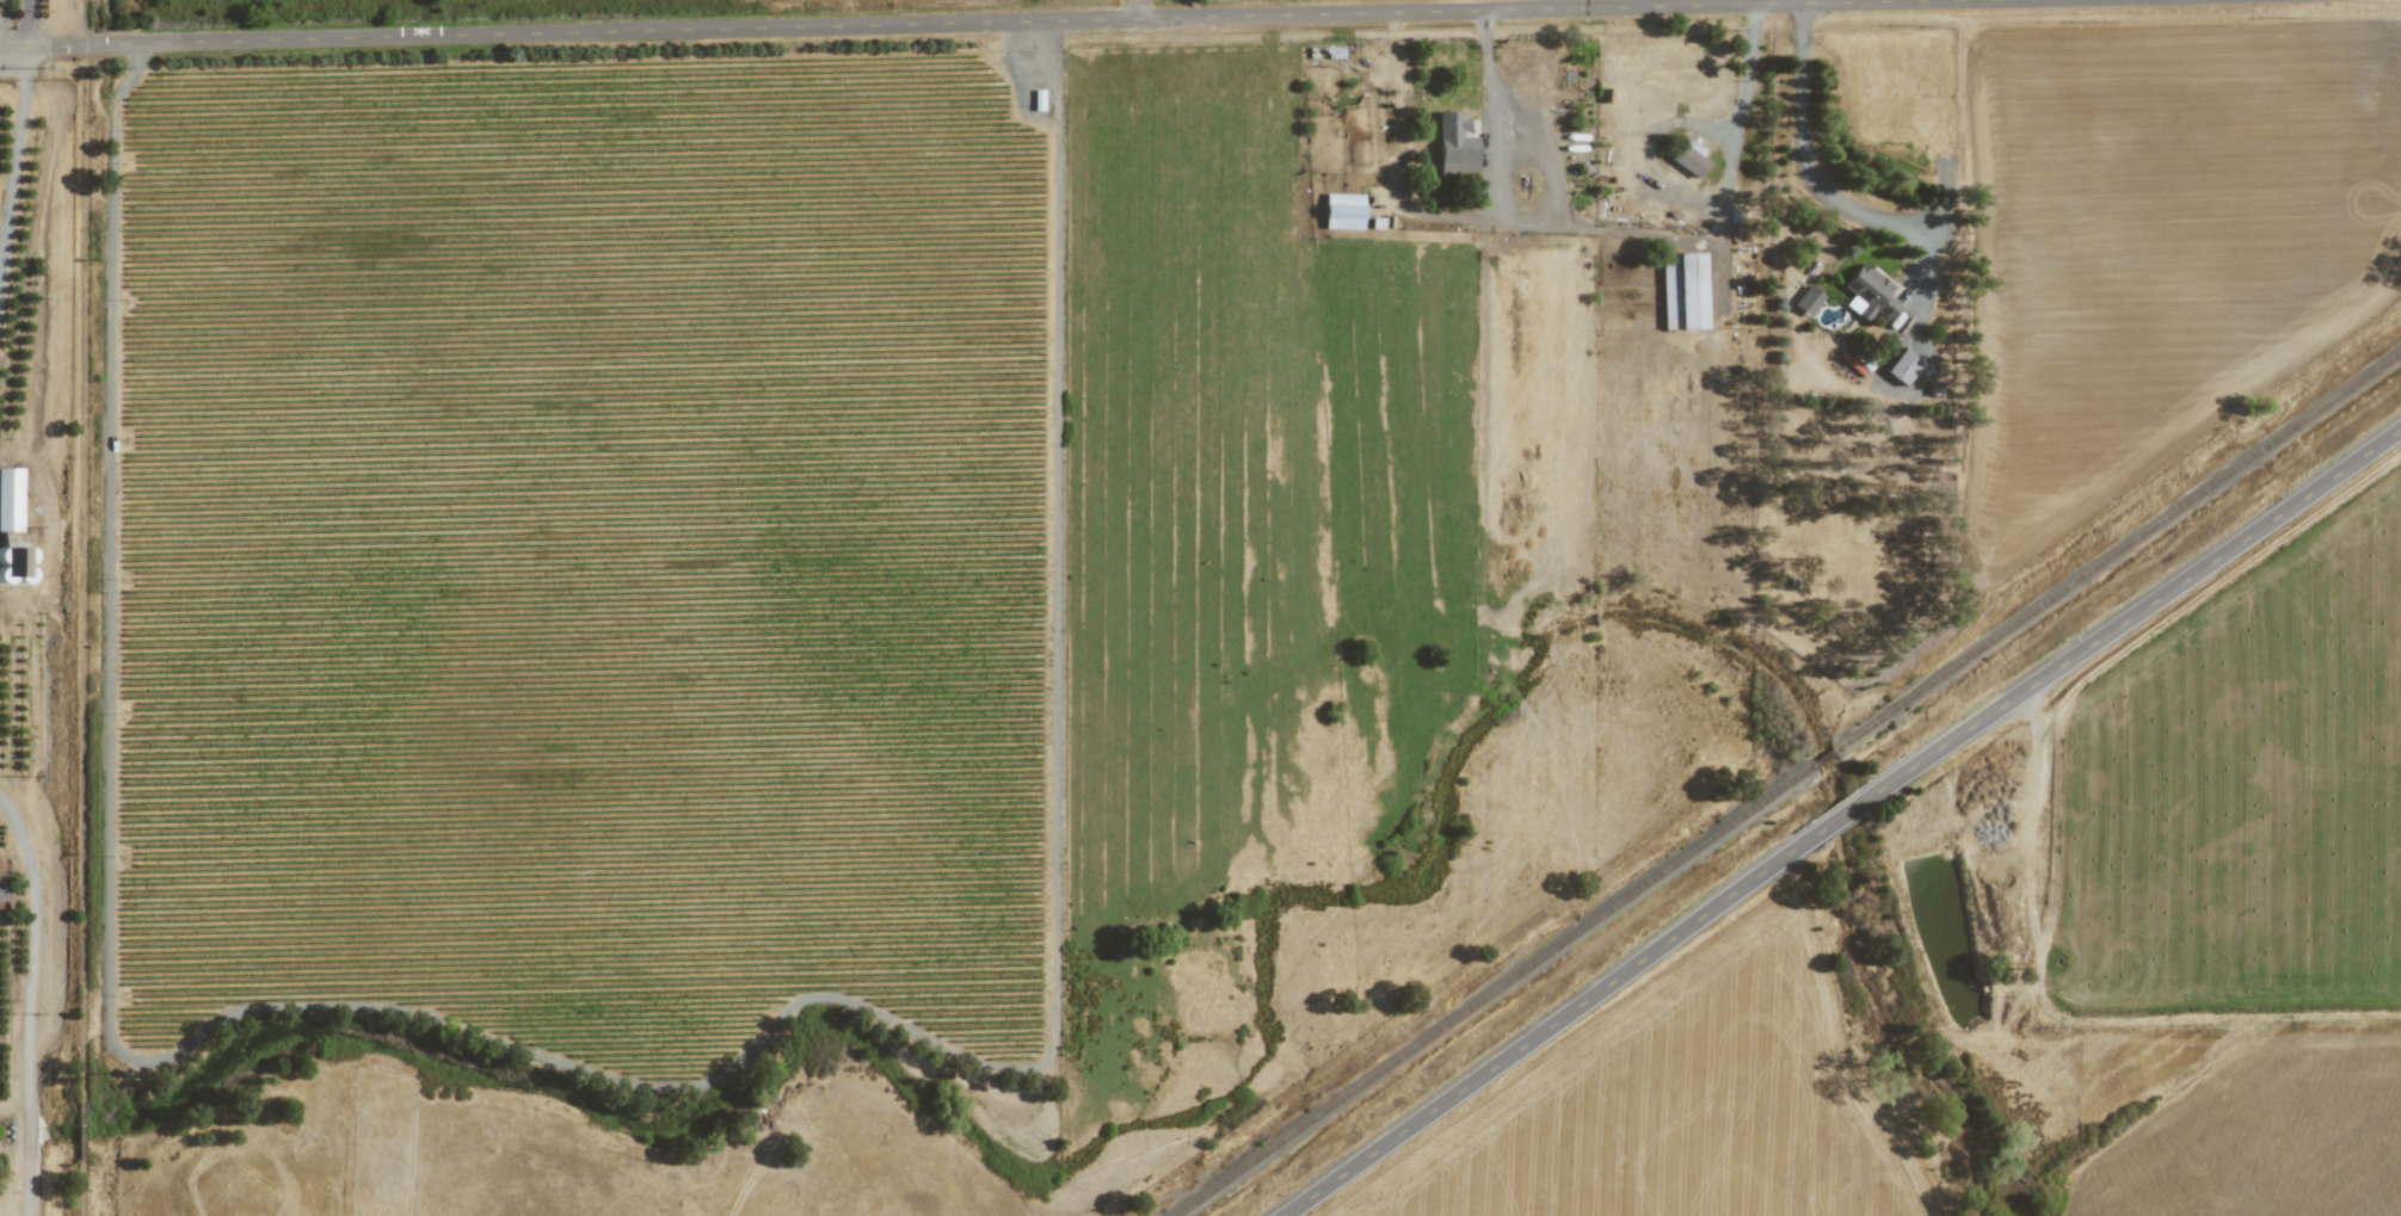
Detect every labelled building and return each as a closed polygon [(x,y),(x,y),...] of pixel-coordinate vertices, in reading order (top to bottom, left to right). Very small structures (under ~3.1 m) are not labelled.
[(1440,173),(1477,172),(1476,136),(1465,136),(1464,111),(1438,112),(1440,173)] [(1700,155),(1704,150),(1686,137),(1670,160),(1696,178),(1708,161),(1700,155)] [(1363,194),(1324,193),(1324,228),(1362,229),(1363,194)] [(1702,253),(1661,254),(1663,330),(1704,329),(1702,253)] [(1893,286),(1859,261),(1840,287),(1852,295),(1844,305),(1866,321),(1873,311),(1886,320),(1898,304),(1886,295),(1893,286)] [(1886,374),(1906,385),(1921,359),(1901,347),(1886,374)] [(0,468),(0,531),(19,531),(20,468),(0,468)]
